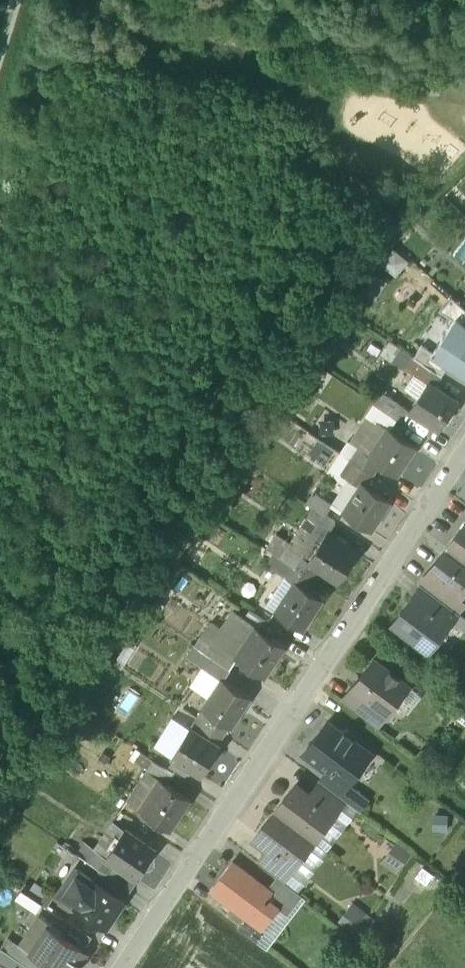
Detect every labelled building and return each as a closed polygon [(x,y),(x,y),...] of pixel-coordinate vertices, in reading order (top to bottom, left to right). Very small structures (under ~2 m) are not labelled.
[(464,322),(464,309),(451,297),(440,311),(455,321),(457,318),(464,324),(464,322)] [(457,318),(455,321),(434,352),(432,355),(448,366),(464,377),(464,325),(464,324),(457,318)] [(405,351),(390,341),(382,354),(405,370),(406,369),(405,368),(413,357),(405,351)] [(434,352),(422,345),(413,357),(441,376),(448,366),(432,355),(434,352)] [(435,387),(441,376),(413,357),(405,368),(406,369),(405,370),(417,376),(435,387)] [(435,387),(417,376),(408,390),(418,397),(409,411),(440,431),(458,402),(435,387)] [(343,454),(372,473),(379,463),(370,456),(389,428),(394,432),(397,418),(375,404),(356,433),(343,426),(346,420),(299,390),(284,414),(343,454)] [(375,404),(397,418),(404,408),(382,392),(375,404)] [(416,448),(394,432),(389,428),(370,456),(379,463),(397,476),(416,448)] [(346,474),(363,482),(372,473),(343,454),(330,471),(342,479),(346,474)] [(344,495),(335,507),(346,514),(372,530),(390,501),(363,482),(351,500),(344,495)] [(318,508),(340,523),(346,514),(335,507),(316,495),(310,503),(318,508)] [(303,571),(310,562),(307,560),(326,531),(339,540),(347,528),(340,523),(318,508),(294,544),(280,534),(270,549),(275,552),(303,571)] [(447,548),(464,562),(464,525),(447,548)] [(339,540),(326,531),(307,560),(310,562),(338,581),(357,552),(339,540)] [(447,548),(428,573),(431,575),(458,596),(460,598),(464,592),(464,562),(447,548)] [(298,585),(308,592),(316,580),(303,571),(275,552),(267,565),(287,578),(269,605),(280,613),(298,585)] [(458,596),(431,575),(422,586),(424,587),(450,607),(458,596)] [(308,592),(298,585),(280,613),(310,631),(327,603),(308,592)] [(450,607),(424,587),(415,599),(450,626),(459,614),(450,607)] [(415,599),(395,625),(430,651),(450,626),(415,599)] [(236,658),(256,628),(225,608),(217,620),(208,614),(195,634),(215,647),(211,652),(238,670),(242,673),(247,665),(236,658)] [(283,646),(256,628),(236,658),(247,665),(263,676),(283,646)] [(229,684),(238,670),(211,652),(183,695),(203,708),(222,679),(229,684)] [(409,688),(374,660),(353,688),(355,689),(388,715),(409,688)] [(229,684),(222,679),(203,708),(209,712),(229,725),(230,726),(249,697),(229,684)] [(388,715),(355,689),(346,701),(379,726),(388,715)] [(229,725),(209,712),(203,721),(223,734),(229,725)] [(215,745),(223,734),(203,721),(198,717),(190,728),(215,745)] [(342,734),(328,723),(305,753),(329,772),(344,784),(346,781),(354,770),(358,773),(371,756),(357,745),(356,737),(350,733),(342,734)] [(215,745),(190,728),(181,743),(171,757),(192,770),(201,776),(219,747),(215,745)] [(189,775),(192,770),(171,757),(181,743),(163,732),(148,755),(175,773),(178,768),(189,775)] [(163,781),(171,786),(178,775),(175,773),(148,755),(138,770),(147,777),(130,802),(143,811),(163,781)] [(346,781),(344,784),(329,772),(322,782),(345,800),(361,812),(370,800),(346,781)] [(163,781),(143,811),(169,829),(189,799),(171,786),(163,781)] [(322,782),(321,781),(310,795),(334,814),(345,800),(322,782)] [(310,795),(295,784),(275,810),(313,841),(334,814),(310,795)] [(313,841),(329,852),(361,812),(345,800),(334,814),(313,841)] [(313,841),(275,810),(252,839),(266,850),(291,869),(313,841)] [(106,857),(105,858),(116,865),(136,878),(155,850),(124,830),(106,857)] [(282,881),(298,893),(329,852),(313,841),(291,869),(282,881)] [(291,869),(266,850),(258,862),(277,877),(282,881),(291,869)] [(116,865),(105,858),(106,857),(97,851),(90,861),(100,869),(109,875),(110,875),(116,865)] [(268,890),(233,863),(210,892),(246,920),(262,932),(278,910),(284,903),(268,890)] [(93,880),(75,867),(60,889),(78,902),(93,880)] [(109,875),(100,869),(94,879),(124,899),(130,889),(110,875),(109,875)] [(282,881),(277,877),(268,890),(284,903),(294,910),(304,898),(298,893),(282,881)] [(124,899),(94,879),(93,880),(78,902),(75,907),(105,928),(105,927),(104,926),(112,915),(113,916),(124,899)] [(36,885),(30,895),(42,903),(48,906),(54,896),(36,885)] [(42,903),(30,895),(21,889),(15,898),(36,912),(42,903)] [(294,910),(284,903),(278,910),(288,918),(294,910)] [(355,915),(349,926),(360,933),(367,922),(355,915)] [(262,932),(246,920),(239,928),(259,943),(265,935),(262,932)] [(50,927),(32,952),(31,953),(48,963),(55,967),(78,967),(80,964),(75,961),(84,949),(50,927)] [(48,963),(31,953),(32,952),(11,939),(3,949),(19,959),(31,967),(45,967),(48,963)] [(19,959),(11,967),(31,967),(19,959)]
